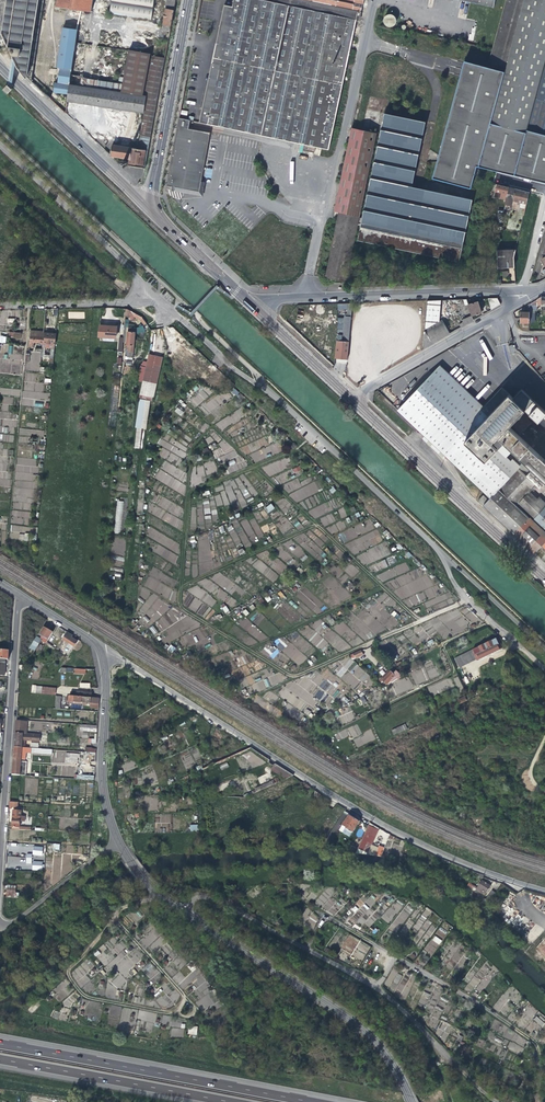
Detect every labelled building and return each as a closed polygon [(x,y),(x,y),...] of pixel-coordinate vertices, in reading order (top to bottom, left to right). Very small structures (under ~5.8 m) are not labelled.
[(2,33),(15,59),(17,64),(18,67),(26,77),(27,77),(39,0),(7,0),(2,33)] [(27,77),(31,81),(44,0),(39,0),(27,77)] [(109,14),(153,19),(156,0),(111,0),(109,14)] [(233,7),(225,5),(200,123),(255,134),(260,135),(298,143),(297,150),(313,153),(315,147),(328,150),(358,11),(361,11),(364,0),(234,0),(233,7)] [(487,68),(472,121),(524,141),(517,175),(539,181),(544,182),(544,0),(506,0),(492,50),(488,64),(501,67),(500,71),(487,68)] [(171,27),(173,9),(164,9),(162,26),(171,27)] [(397,22),(397,20),(397,18),(395,16),(393,15),(391,14),(389,15),(387,16),(386,17),(385,19),(384,21),(385,23),(386,25),(387,26),(389,27),(391,27),(393,27),(395,26),(397,24),(397,22)] [(151,147),(162,55),(126,51),(125,61),(121,91),(70,85),(77,29),(61,27),(56,68),(59,68),(57,83),(54,82),(53,93),(67,94),(66,103),(143,112),(139,145),(151,147)] [(352,127),(377,133),(381,112),(384,113),(357,240),(457,261),(469,200),(413,187),(427,123),(387,114),(397,63),(366,57),(352,127)] [(496,172),(517,175),(524,141),(472,121),(487,68),(461,61),(433,178),(471,188),(476,166),(496,172)] [(8,93),(12,89),(9,87),(7,85),(4,89),(8,93)] [(190,121),(179,118),(167,186),(172,187),(172,191),(203,197),(204,189),(206,182),(201,182),(210,133),(189,129),(190,121)] [(334,212),(338,213),(359,217),(377,133),(352,127),(334,212)] [(143,173),(144,173),(148,150),(112,145),(110,156),(126,158),(126,162),(126,164),(128,165),(128,166),(139,167),(143,168),(142,172),(143,173)] [(495,196),(506,199),(509,187),(502,186),(496,184),(495,191),(496,191),(495,196)] [(511,204),(512,200),(515,189),(513,188),(509,187),(506,199),(505,202),(511,204)] [(521,190),(515,189),(512,200),(517,201),(516,203),(519,204),(519,207),(525,209),(529,192),(521,190)] [(345,282),(359,217),(338,213),(337,220),(331,245),(326,270),(324,277),(345,282)] [(318,268),(326,270),(331,245),(323,244),(318,268)] [(497,250),(498,267),(507,267),(515,266),(514,257),(516,250),(497,250)] [(544,303),(544,296),(541,296),(529,303),(529,307),(529,311),(533,311),(533,307),(537,305),(541,305),(541,303),(544,303)] [(487,298),(491,309),(500,304),(497,298),(487,298)] [(427,300),(424,329),(436,323),(437,308),(438,300),(427,300)] [(467,304),(468,307),(471,315),(481,311),(478,304),(477,301),(467,304)] [(341,339),(341,340),(348,341),(352,303),(348,303),(347,316),(343,316),(341,339)] [(144,326),(146,324),(142,318),(127,310),(126,310),(125,316),(130,317),(129,320),(134,321),(134,317),(139,320),(144,326)] [(529,322),(529,311),(522,311),(519,311),(519,322),(529,322)] [(472,316),(458,321),(460,327),(473,322),(472,316)] [(103,318),(101,317),(99,330),(99,336),(115,338),(116,327),(109,326),(106,326),(106,320),(103,320),(103,318)] [(436,323),(424,329),(422,348),(438,339),(449,333),(445,326),(441,320),(436,323)] [(167,328),(183,342),(205,362),(211,368),(214,366),(172,327),(167,328)] [(42,343),(43,333),(43,332),(30,331),(30,336),(29,342),(42,343)] [(55,344),(56,334),(48,333),(43,333),(42,343),(42,347),(47,347),(48,343),(55,344)] [(346,358),(348,341),(341,340),(336,340),(334,357),(340,358),(346,358)] [(183,342),(180,346),(202,365),(205,362),(183,342)] [(176,350),(172,354),(181,363),(199,378),(206,369),(202,365),(180,346),(176,350)] [(135,426),(137,426),(142,427),(145,428),(150,400),(151,400),(152,395),(154,396),(163,355),(157,354),(149,352),(138,397),(140,398),(135,426)] [(178,367),(181,363),(172,354),(168,359),(178,367)] [(215,370),(217,368),(214,366),(211,368),(206,374),(209,377),(207,379),(215,386),(218,382),(223,377),(215,370)] [(480,409),(436,368),(397,410),(490,497),(518,468),(534,451),(518,436),(508,427),(509,425),(510,424),(513,421),(523,431),(531,423),(527,419),(531,415),(525,409),(513,398),(512,397),(501,387),(480,409)] [(190,400),(197,407),(208,396),(202,389),(190,400)] [(521,389),(513,398),(525,409),(533,400),(521,389)] [(181,416),(184,412),(177,407),(174,411),(181,416)] [(156,417),(160,414),(156,408),(151,412),(156,417)] [(521,434),(523,431),(513,421),(510,424),(521,434)] [(157,444),(184,458),(187,453),(172,445),(175,439),(166,434),(163,440),(160,438),(157,444)] [(264,457),(272,455),(271,454),(279,452),(277,444),(262,447),(264,457)] [(178,466),(182,459),(162,448),(158,455),(178,466)] [(518,468),(535,484),(544,474),(544,462),(534,451),(518,468)] [(170,471),(171,468),(173,469),(174,464),(163,462),(162,470),(170,471)] [(535,484),(518,468),(490,497),(482,505),(532,552),(540,544),(544,548),(544,503),(541,499),(542,499),(539,496),(538,497),(530,489),(535,484)] [(203,501),(205,514),(211,513),(209,500),(203,501)] [(116,501),(115,533),(122,534),(123,501),(116,501)] [(271,503),(264,508),(268,513),(275,508),(271,503)] [(298,521),(294,524),(298,530),(302,527),(298,521)] [(339,534),(343,543),(348,541),(344,532),(339,534)] [(410,598),(412,605),(419,603),(417,595),(410,598)] [(291,600),(289,603),(295,609),(297,606),(291,600)] [(225,614),(229,611),(224,603),(220,605),(225,614)] [(394,611),(391,614),(397,620),(400,616),(394,611)] [(239,624),(246,630),(252,624),(245,617),(239,624)] [(153,625),(149,628),(154,635),(158,633),(153,625)] [(47,641),(52,633),(47,630),(43,628),(38,635),(42,637),(41,639),(43,640),(44,638),(47,641)] [(71,638),(72,637),(66,633),(62,640),(73,647),(77,642),(73,640),(71,638)] [(196,636),(192,638),(190,633),(183,636),(186,645),(198,641),(196,636)] [(41,640),(35,636),(31,643),(31,644),(36,647),(41,640)] [(460,656),(463,662),(464,665),(479,658),(480,659),(492,653),(500,649),(499,647),(501,646),(497,638),(495,639),(460,656)] [(261,654),(275,659),(279,649),(266,643),(261,654)] [(172,653),(176,649),(171,644),(167,649),(172,653)] [(394,661),(403,652),(397,646),(388,655),(394,661)] [(5,660),(8,660),(8,656),(8,651),(0,650),(0,659),(5,660)] [(332,670),(355,691),(369,675),(347,655),(332,670)] [(455,669),(456,672),(457,674),(465,671),(463,666),(459,667),(455,669)] [(328,706),(340,692),(335,688),(339,684),(335,681),(337,678),(326,669),(321,675),(325,679),(318,686),(320,688),(313,695),(320,701),(327,693),(329,695),(323,702),(328,706)] [(385,685),(386,684),(387,685),(390,682),(390,683),(400,676),(395,672),(392,674),(388,670),(385,673),(381,677),(382,678),(379,680),(381,682),(382,681),(385,685)] [(457,677),(453,679),(459,690),(463,688),(457,677)] [(55,696),(55,689),(37,687),(36,694),(55,696)] [(99,698),(90,697),(75,696),(69,696),(69,697),(69,701),(82,702),(82,704),(85,704),(89,704),(89,703),(90,703),(90,707),(98,707),(99,698)] [(457,699),(459,704),(467,701),(464,696),(457,699)] [(17,713),(16,720),(24,721),(26,721),(29,721),(29,718),(28,718),(28,713),(39,714),(40,708),(17,706),(17,713)] [(23,734),(24,721),(16,720),(16,721),(15,721),(15,726),(14,732),(15,732),(15,733),(23,734)] [(406,725),(392,729),(393,734),(407,729),(406,725)] [(39,735),(25,734),(23,734),(15,733),(15,741),(14,747),(23,748),(24,740),(39,741),(39,735)] [(23,752),(51,755),(51,750),(23,748),(14,747),(13,761),(12,775),(19,775),(19,772),(20,759),(22,759),(23,752)] [(78,751),(52,751),(52,763),(78,763),(78,751)] [(270,770),(287,780),(291,773),(274,763),(270,770)] [(257,792),(279,781),(278,777),(255,788),(257,792)] [(79,793),(92,794),(93,781),(80,780),(79,793)] [(18,830),(30,831),(30,828),(18,827),(19,822),(24,822),(24,817),(19,817),(20,811),(12,811),(12,820),(11,828),(18,829),(18,830)] [(328,846),(337,831),(341,825),(352,832),(358,820),(355,818),(343,811),(324,843),(328,846)] [(161,815),(161,823),(171,822),(171,815),(161,815)] [(349,838),(352,832),(341,825),(337,831),(349,838)] [(359,848),(368,852),(375,836),(377,831),(368,826),(359,848)] [(37,844),(46,845),(46,844),(54,845),(54,841),(44,840),(44,833),(36,832),(35,837),(37,838),(37,844)] [(42,856),(43,847),(33,845),(32,855),(42,856)] [(32,861),(32,870),(42,870),(42,861),(32,861)] [(480,893),(481,894),(483,892),(485,893),(490,885),(486,882),(481,880),(477,888),(469,883),(467,886),(475,891),(474,892),(479,895),(480,893)] [(484,907),(491,900),(495,893),(491,890),(485,899),(484,898),(480,904),(484,907)] [(515,922),(518,919),(516,916),(517,916),(514,913),(510,917),(515,922)] [(439,945),(442,940),(435,936),(432,940),(439,945)] [(352,956),(363,961),(370,946),(359,941),(352,956)] [(432,954),(437,945),(429,941),(424,950),(432,954)] [(144,968),(148,972),(153,967),(150,963),(144,968)] [(423,991),(419,1003),(426,1005),(430,994),(423,991)] [(26,1011),(30,1014),(36,1008),(32,1004),(26,1011)] [(533,1020),(542,1026),(544,1023),(536,1017),(533,1020)] [(139,1028),(152,1031),(153,1023),(138,1020),(137,1023),(140,1024),(139,1028)] [(171,1027),(171,1036),(183,1037),(184,1029),(171,1027)] [(187,1027),(186,1035),(195,1036),(196,1028),(187,1027)]
